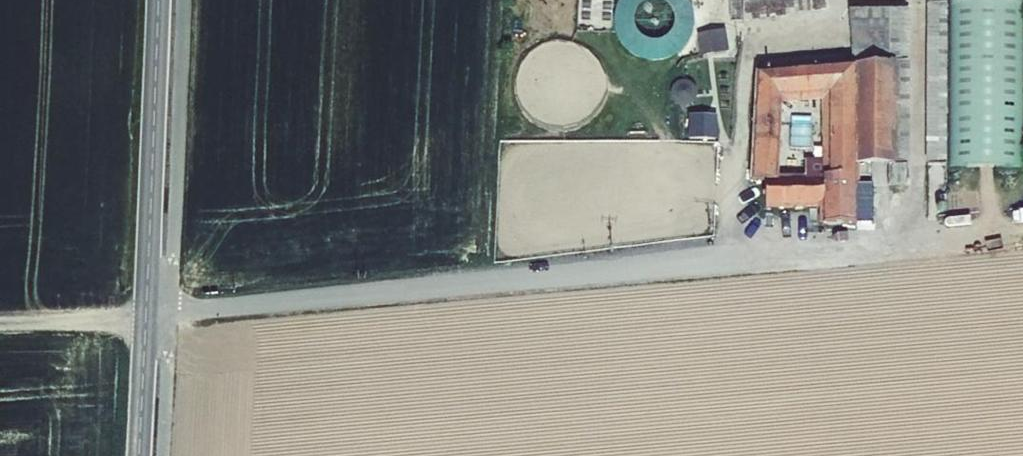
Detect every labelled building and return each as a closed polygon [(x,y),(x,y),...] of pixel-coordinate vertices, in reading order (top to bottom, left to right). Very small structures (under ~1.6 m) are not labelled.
[(746,21),(826,10),(825,0),(743,0),(746,21)] [(929,161),(946,161),(948,0),(930,0),(929,161)] [(949,161),(957,161),(995,162),(1022,162),(1022,0),(950,0),(950,53),(949,161)] [(906,8),(847,8),(847,28),(884,28),(884,43),(849,46),(851,66),(906,61),(906,8)] [(729,48),(726,30),(704,33),(707,52),(729,48)] [(907,185),(906,61),(851,66),(758,71),(785,97),(832,96),(833,177),(857,177),(872,177),(872,165),(889,165),(889,185),(907,185)] [(785,97),(758,71),(752,181),(767,182),(767,209),(824,208),(825,227),(858,225),(857,177),(833,177),(781,177),(785,97)] [(713,121),(702,111),(692,121),(702,132),(713,121)]
